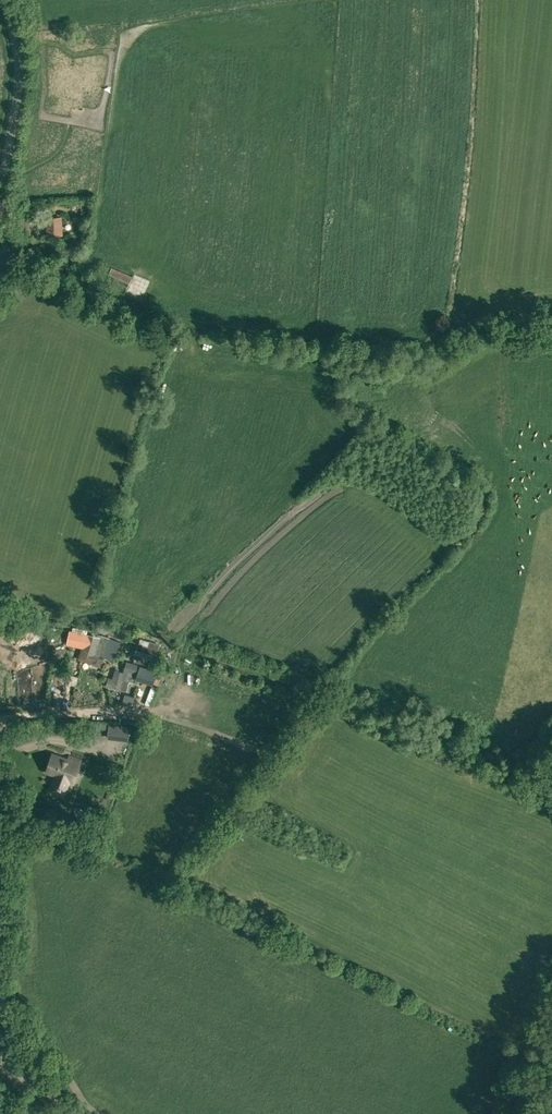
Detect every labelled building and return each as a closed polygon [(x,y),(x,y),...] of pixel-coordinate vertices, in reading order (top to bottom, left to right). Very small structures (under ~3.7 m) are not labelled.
[(62,216),(46,217),(47,237),(63,235),(62,216)] [(133,276),(112,267),(108,279),(128,287),(133,276)] [(86,659),(85,662),(91,665),(101,668),(105,658),(114,661),(120,641),(111,638),(101,634),(101,637),(77,632),(76,634),(74,633),(72,644),(83,646),(79,657),(86,659)] [(148,646),(146,645),(139,643),(136,655),(154,660),(159,643),(149,640),(148,646)] [(128,681),(133,683),(135,677),(150,682),(153,673),(137,669),(139,665),(127,662),(124,673),(116,670),(113,680),(109,679),(107,685),(125,691),(128,681)] [(124,694),(123,703),(133,705),(135,696),(124,694)] [(54,779),(53,784),(58,785),(57,787),(60,788),(61,786),(66,788),(67,784),(69,779),(73,781),(75,774),(80,760),(69,756),(68,759),(53,754),(47,771),(56,775),(54,779)]
